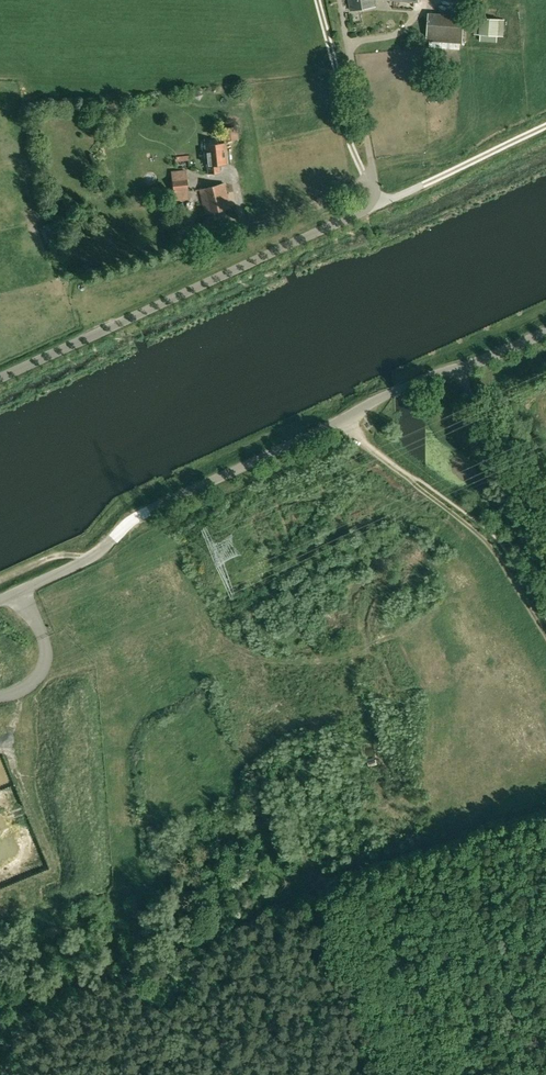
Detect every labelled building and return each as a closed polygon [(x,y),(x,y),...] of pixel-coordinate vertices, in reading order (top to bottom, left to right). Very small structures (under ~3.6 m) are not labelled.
[(375,6),(374,0),(350,0),(351,10),(375,6)] [(462,42),(464,16),(429,13),(427,40),(462,42)] [(504,18),(476,16),(475,33),(503,35),(504,18)] [(226,140),(238,139),(237,126),(224,128),(226,140)] [(219,164),(226,163),(224,143),(205,145),(207,165),(208,173),(220,172),(219,164)] [(174,200),(189,199),(186,169),(171,171),(174,200)] [(199,188),(205,215),(230,208),(224,182),(199,188)]
